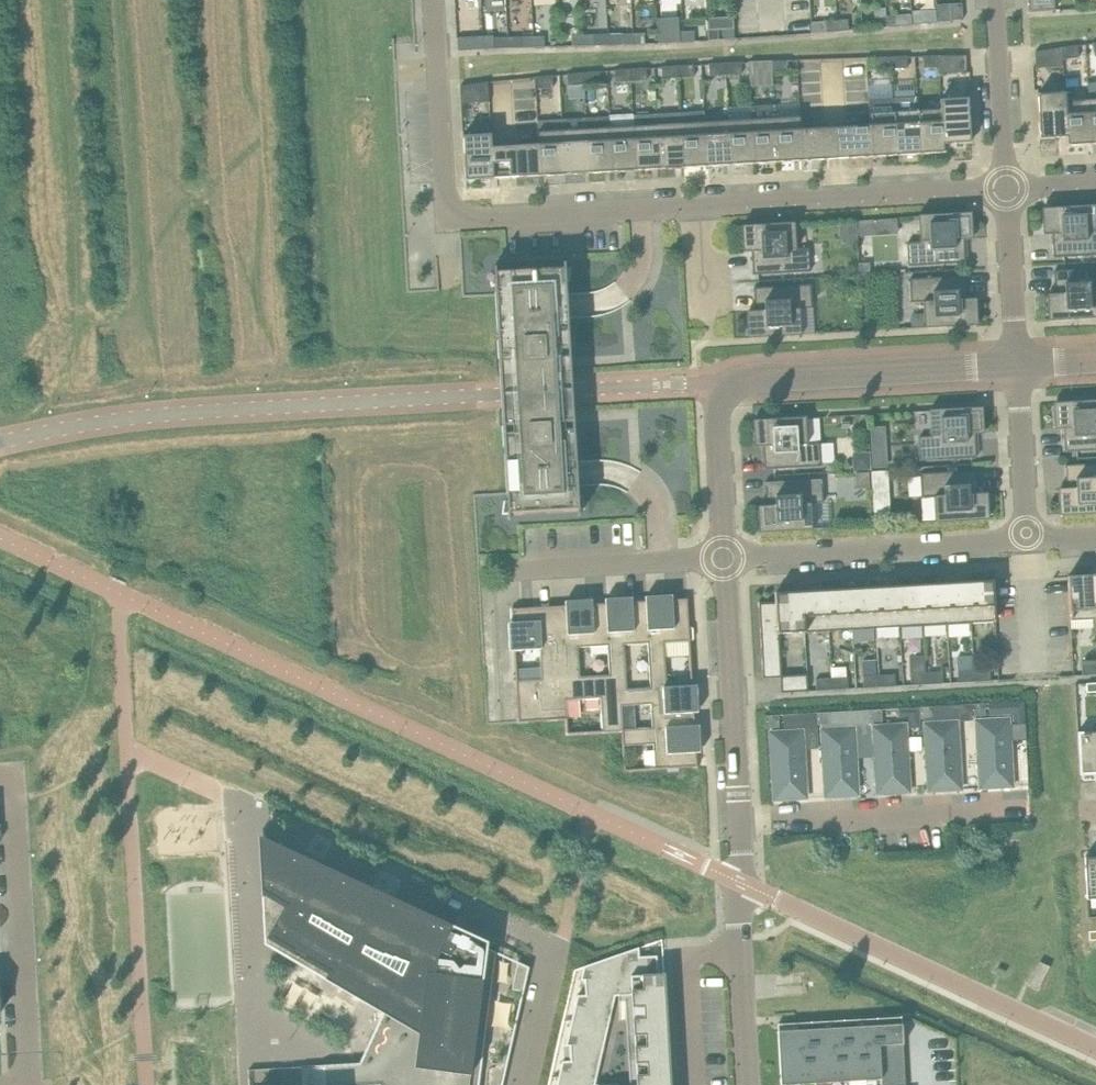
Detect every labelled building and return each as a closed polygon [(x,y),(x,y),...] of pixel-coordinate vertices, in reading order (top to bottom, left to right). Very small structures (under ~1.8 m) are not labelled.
[(1028,12),(1055,10),(1054,0),(1028,0),(1028,12)] [(950,4),(951,20),(963,20),(962,3),(950,4)] [(936,11),(937,22),(951,21),(951,20),(950,4),(943,4),(943,11),(936,11)] [(925,12),(926,23),(937,22),(936,11),(925,12)] [(733,15),(707,16),(709,41),(718,40),(717,29),(723,28),(723,39),(735,39),(733,15)] [(887,27),(899,26),(897,15),(886,16),(887,27)] [(876,28),(887,27),(886,16),(875,17),(876,28)] [(678,32),(677,17),(658,18),(659,44),(684,42),(683,31),(678,32)] [(837,31),(849,30),(848,19),(837,20),(837,31)] [(826,32),(837,31),(837,20),(825,21),(826,32)] [(684,42),(695,42),(694,31),(683,31),(684,42)] [(622,45),(634,45),(633,33),(622,34),(622,45)] [(634,45),(645,44),(644,33),(633,33),(634,45)] [(584,46),(595,46),(595,34),(583,35),(584,46)] [(493,35),(483,36),(483,49),(494,49),(493,38),(493,35)] [(572,46),(584,46),(583,35),(572,35),(572,46)] [(457,37),(458,51),(483,49),(483,36),(457,37)] [(522,48),(533,47),(533,36),(522,37),(522,48)] [(533,47),(545,47),(544,36),(533,36),(533,47)] [(1077,45),(1062,47),(1063,60),(1079,57),(1077,45)] [(1036,68),(1063,66),(1063,60),(1062,47),(1035,51),(1036,68)] [(967,72),(966,55),(939,56),(940,68),(940,74),(967,72)] [(907,68),(907,56),(891,57),(892,68),(907,68)] [(924,68),(940,68),(939,56),(924,56),(924,68)] [(875,69),(892,68),(891,57),(875,57),(875,69)] [(788,60),(772,61),(773,72),(789,72),(788,60)] [(757,73),(773,72),(772,61),(757,61),(757,73)] [(741,62),(725,63),(726,75),(742,74),(741,62)] [(710,76),(726,75),(725,63),(709,64),(710,76)] [(693,65),(678,66),(678,78),(694,77),(693,65)] [(663,79),(678,78),(678,66),(662,67),(663,79)] [(646,68),(630,69),(631,81),(647,80),(646,68)] [(615,82),(631,81),(630,69),(615,70),(615,82)] [(599,71),(583,73),(584,85),(600,83),(599,71)] [(568,86),(584,85),(583,73),(567,74),(568,86)] [(552,75),(536,77),(537,89),(553,87),(552,75)] [(488,82),(460,86),(461,103),(489,102),(488,82)] [(1086,83),(1087,100),(1095,99),(1095,83),(1086,83)] [(1065,137),(1062,93),(1038,94),(1040,139),(1065,137)] [(1066,93),(1062,93),(1065,137),(1066,137),(1067,145),(1090,144),(1087,100),(1066,101),(1066,93)] [(944,100),(946,144),(971,142),(968,98),(944,100)] [(1087,100),(1090,144),(1095,144),(1095,99),(1087,100)] [(941,109),(919,110),(922,154),(945,152),(944,144),(946,144),(944,100),(940,100),(941,109)] [(922,154),(919,110),(895,111),(897,155),(922,154)] [(895,111),(870,113),(870,125),(873,157),(897,155),(895,111)] [(803,161),(801,130),(800,117),(777,118),(779,162),(803,161)] [(779,162),(777,118),(753,119),(755,163),(779,162)] [(564,175),(561,119),(537,121),(539,145),(540,176),(564,175)] [(563,119),(561,119),(564,175),(588,173),(586,129),(563,130),(563,119)] [(755,163),(753,119),(729,121),(732,165),(755,163)] [(732,165),(729,121),(705,122),(708,166),(732,165)] [(705,122),(681,124),(684,168),(708,166),(705,122)] [(681,124),(657,125),(660,169),(684,168),(681,124)] [(660,169),(657,125),(633,126),(636,170),(660,169)] [(873,157),(870,125),(836,127),(837,159),(873,157)] [(633,126),(609,128),(612,172),(636,170),(633,126)] [(837,159),(836,127),(825,128),(801,130),(803,161),(837,159)] [(609,128),(586,129),(588,173),(612,172),(609,128)] [(496,148),(496,147),(492,147),(491,135),(463,136),(465,180),(497,178),(498,177),(494,177),(493,149),(496,148)] [(539,145),(515,146),(516,177),(540,176),(539,145)] [(516,177),(515,146),(504,147),(496,147),(496,148),(493,149),(494,177),(498,177),(497,178),(506,178),(516,177)] [(1095,206),(1043,209),(1044,234),(1052,233),(1054,257),(1095,255),(1095,228),(1095,206)] [(971,213),(919,216),(921,242),(908,242),(909,266),(966,262),(964,238),(972,238),(971,213)] [(744,251),(752,251),(753,274),(810,271),(809,248),(796,249),(794,223),(743,226),(744,251)] [(495,267),(493,267),(494,273),(495,293),(495,296),(498,341),(498,350),(498,355),(499,360),(499,366),(499,375),(500,377),(500,380),(500,387),(501,400),(501,407),(501,410),(501,412),(502,421),(502,427),(503,433),(503,434),(503,446),(506,494),(508,515),(508,520),(510,520),(510,514),(577,511),(577,516),(579,516),(579,511),(578,491),(578,486),(576,461),(575,428),(574,423),(574,421),(574,412),(573,409),(573,406),(573,403),(573,396),(572,383),(572,376),(571,373),(571,370),(571,367),(571,358),(570,355),(570,351),(568,318),(567,293),(565,268),(565,263),(563,263),(563,269),(496,272),(495,267)] [(870,275),(870,263),(859,263),(860,275),(870,275)] [(1054,270),(1056,294),(1048,295),(1049,320),(1095,317),(1095,268),(1054,270)] [(924,301),(926,327),(977,324),(976,299),(968,299),(967,275),(910,279),(911,302),(924,301)] [(812,308),(811,284),(754,288),(755,311),(748,312),(749,337),(801,334),(799,308),(812,308)] [(1065,452),(1095,450),(1095,401),(1054,403),(1056,428),(1063,428),(1065,452)] [(982,407),(930,410),(932,436),(919,437),(920,460),(977,457),(976,433),(984,432),(982,407)] [(754,421),(755,446),(763,445),(765,469),(821,466),(820,443),(807,443),(805,418),(754,421)] [(886,449),(872,450),(873,468),(887,467),(886,449)] [(861,456),(855,462),(855,470),(871,469),(870,455),(861,456)] [(1095,512),(1095,463),(1066,465),(1067,489),(1059,489),(1060,514),(1095,512)] [(978,470),(921,473),(922,496),(935,496),(937,521),(989,518),(987,493),(979,494),(978,470)] [(886,471),(872,472),(875,515),(889,514),(886,471)] [(867,472),(855,473),(856,488),(868,487),(867,472)] [(824,502),(822,479),(765,482),(767,506),(759,507),(760,532),(812,529),(810,503),(824,502)] [(1095,629),(1093,575),(1068,576),(1070,620),(1094,619),(1095,629)] [(993,581),(969,582),(971,623),(996,621),(993,581)] [(969,582),(945,583),(947,624),(971,623),(969,582)] [(945,583),(921,585),(924,625),(947,624),(945,583)] [(924,625),(921,585),(898,586),(900,627),(924,625)] [(898,586),(874,588),(876,628),(900,627),(898,586)] [(874,588),(850,589),(853,629),(876,628),(874,588)] [(850,589),(827,590),(829,631),(853,629),(850,589)] [(829,631),(827,590),(803,592),(805,632),(829,631)] [(763,678),(780,677),(782,677),(782,675),(779,634),(805,632),(803,592),(775,593),(776,602),(759,603),(763,678)] [(687,599),(672,599),(672,595),(646,596),(646,601),(649,642),(651,688),(667,687),(664,642),(689,641),(689,639),(692,639),(692,628),(689,628),(687,599)] [(646,601),(633,602),(632,597),(605,599),(606,603),(609,644),(610,675),(625,674),(623,643),(649,642),(646,601)] [(565,601),(565,606),(566,606),(567,635),(561,636),(563,677),(579,676),(577,645),(609,644),(606,603),(592,604),(592,600),(565,601)] [(512,609),(512,622),(508,623),(510,650),(540,649),(542,679),(557,678),(553,606),(552,606),(552,609),(541,610),(541,609),(533,609),(533,608),(512,609)] [(557,678),(542,679),(516,680),(517,695),(519,694),(520,704),(517,704),(518,722),(567,719),(566,700),(600,698),(602,732),(622,731),(621,730),(620,705),(619,690),(626,689),(625,674),(610,675),(579,676),(563,677),(561,636),(567,635),(566,606),(565,606),(565,607),(554,608),(554,606),(553,606),(557,678)] [(924,655),(909,656),(911,685),(927,684),(926,672),(925,672),(924,655)] [(973,656),(957,657),(959,682),(974,681),(974,670),(973,656)] [(876,660),(862,661),(863,676),(877,675),(876,660)] [(845,662),(830,663),(831,677),(846,677),(845,662)] [(1095,675),(1095,663),(1082,664),(1083,676),(1095,675)] [(974,681),(990,680),(990,669),(974,670),(974,681)] [(927,684),(943,683),(942,671),(926,672),(927,684)] [(780,677),(781,693),(809,691),(808,674),(782,675),(782,677),(780,677)] [(880,687),(896,686),(895,674),(879,675),(880,687)] [(878,675),(862,677),(863,688),(878,687),(878,675)] [(817,690),(832,690),(832,678),(816,679),(817,690)] [(1087,692),(1095,692),(1095,683),(1086,683),(1087,692)] [(651,688),(626,689),(619,690),(620,705),(651,703),(653,728),(695,726),(694,725),(694,712),(698,712),(697,685),(667,687),(651,688)] [(1023,701),(1012,702),(1013,714),(1014,723),(1024,722),(1023,701)] [(971,704),(972,716),(985,715),(985,703),(971,704)] [(920,707),(920,719),(934,718),(933,706),(920,707)] [(920,707),(898,708),(899,718),(909,717),(910,728),(921,727),(920,719),(920,707)] [(868,710),(869,722),(882,721),(881,709),(868,710)] [(817,713),(817,725),(831,724),(830,712),(817,713)] [(766,728),(779,727),(778,715),(765,716),(766,728)] [(976,720),(980,788),(1013,786),(1009,718),(976,720)] [(924,723),(928,791),(961,789),(957,721),(924,723)] [(873,726),(877,794),(910,792),(906,724),(873,726)] [(695,726),(653,728),(621,730),(622,731),(622,746),(653,744),(655,769),(667,769),(667,772),(678,771),(678,768),(697,767),(696,752),(701,752),(699,725),(694,725),(695,726)] [(858,795),(854,727),(821,729),(825,797),(858,795)] [(770,732),(774,800),(807,798),(803,730),(770,732)] [(1095,774),(1095,731),(1078,732),(1080,775),(1095,774)] [(378,1084),(479,1084),(496,952),(487,947),(488,942),(258,836),(265,944),(383,1013),(360,1063),(378,1084)] [(1095,899),(1095,856),(1085,857),(1087,899),(1095,899)] [(657,954),(639,955),(639,947),(584,966),(581,980),(585,980),(586,994),(577,995),(566,1045),(569,1045),(570,1062),(562,1062),(556,1084),(664,1084),(657,954)] [(778,1034),(781,1084),(783,1084),(783,1083),(786,1083),(786,1082),(801,1082),(801,1084),(808,1084),(811,1084),(816,1084),(816,1081),(819,1081),(819,1080),(833,1079),(834,1083),(844,1083),(844,1084),(849,1084),(848,1079),(852,1079),(852,1078),(866,1077),(867,1081),(877,1081),(877,1082),(882,1081),(882,1084),(906,1084),(902,1026),(778,1034)]
